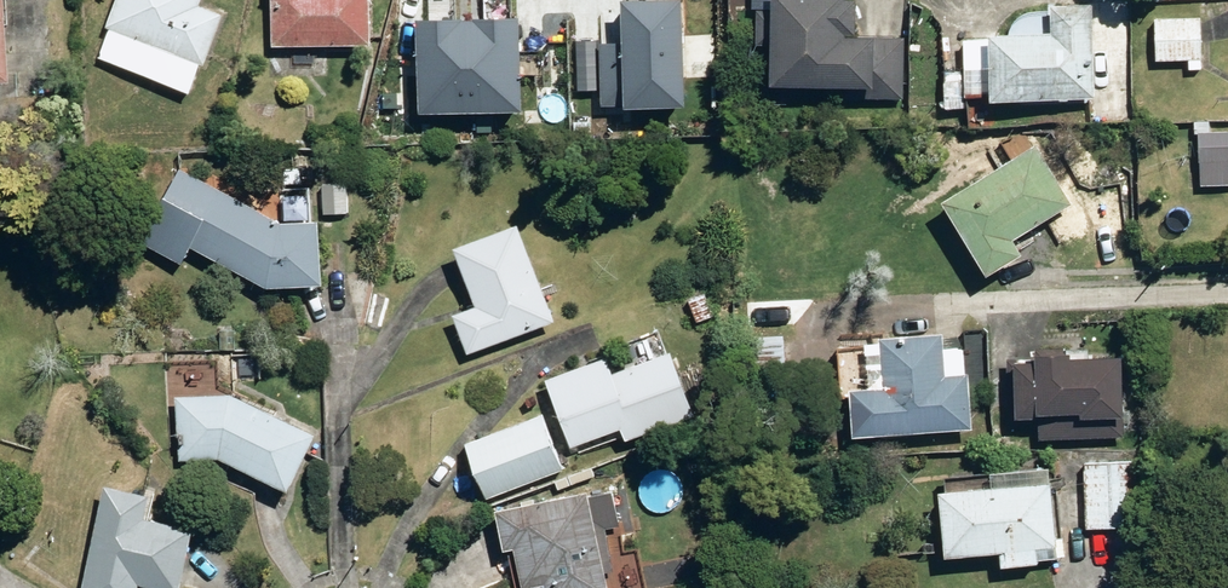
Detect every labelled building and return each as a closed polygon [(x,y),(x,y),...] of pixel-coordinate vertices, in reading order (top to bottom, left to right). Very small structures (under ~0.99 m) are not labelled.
[(22,78),(18,0),(0,0),(0,79),(22,78)] [(105,50),(104,54),(200,90),(201,86),(211,61),(217,63),(238,8),(216,0),(124,0),(105,50)] [(267,54),(307,52),(362,50),(361,0),(265,0),(267,54)] [(845,40),(847,0),(745,0),(745,11),(764,12),(763,37),(761,97),(898,102),(900,42),(845,40)] [(1045,7),(1045,41),(982,41),(961,41),(961,95),(981,95),(981,108),(1085,108),(1085,51),(1085,7),(1045,7)] [(1149,63),(1181,63),(1181,75),(1198,75),(1198,63),(1198,23),(1148,23),(1149,63)] [(1213,188),(1227,187),(1227,133),(1210,134),(1210,125),(1191,126),(1194,189),(1213,188)] [(1018,258),(1009,243),(1065,211),(1030,151),(930,209),(964,269),(973,284),(1018,258)] [(194,262),(203,245),(274,281),(339,281),(339,215),(320,215),(320,186),(285,186),(285,214),(198,169),(168,227),(159,245),(194,262)] [(444,255),(467,309),(445,318),(463,361),(486,351),(550,323),(508,228),(444,255)] [(708,291),(680,301),(690,329),(719,319),(708,291)] [(937,355),(937,345),(835,349),(839,443),(962,438),(959,354),(937,355)] [(1113,366),(1061,366),(1061,351),(1029,350),(1029,365),(1004,365),(1004,420),(1113,421),(1113,366)] [(660,356),(606,376),(599,359),(537,383),(563,452),(614,433),(619,447),(685,422),(660,356)] [(332,428),(249,383),(182,393),(191,459),(231,453),(304,487),(332,428)] [(556,477),(535,417),(456,445),(477,504),(556,477)] [(1045,486),(1044,467),(931,474),(936,563),(990,560),(991,572),(1030,570),(1029,556),(1054,554),(1053,536),(1129,531),(1124,462),(1077,465),(1078,484),(1045,486)] [(114,480),(88,587),(148,587),(149,580),(181,587),(194,587),(210,522),(160,510),(164,492),(114,480)] [(581,496),(485,515),(493,556),(505,554),(511,587),(599,587),(581,496)]
